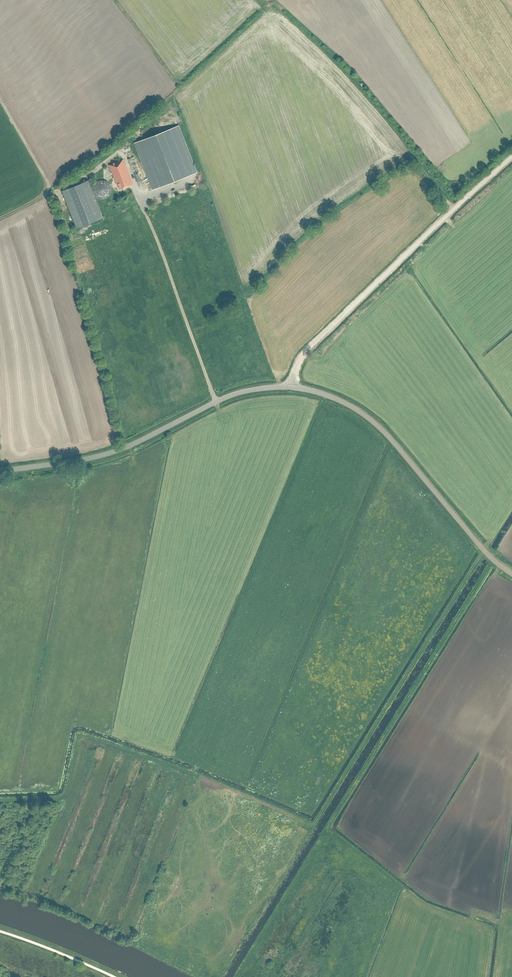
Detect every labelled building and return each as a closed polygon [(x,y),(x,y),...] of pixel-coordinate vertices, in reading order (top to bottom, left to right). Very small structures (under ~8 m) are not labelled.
[(152,190),(197,172),(179,125),(134,143),(152,190)] [(134,157),(128,159),(137,182),(141,181),(138,174),(140,173),(134,157)] [(123,159),(108,165),(116,184),(117,184),(119,189),(133,184),(123,159)] [(89,180),(62,191),(77,228),(104,217),(92,189),(89,180)] [(105,180),(102,180),(98,181),(95,183),(93,187),(93,190),(95,194),(97,197),(100,199),(104,199),(108,198),(110,195),(112,192),(112,188),(111,184),(109,182),(105,180)]
